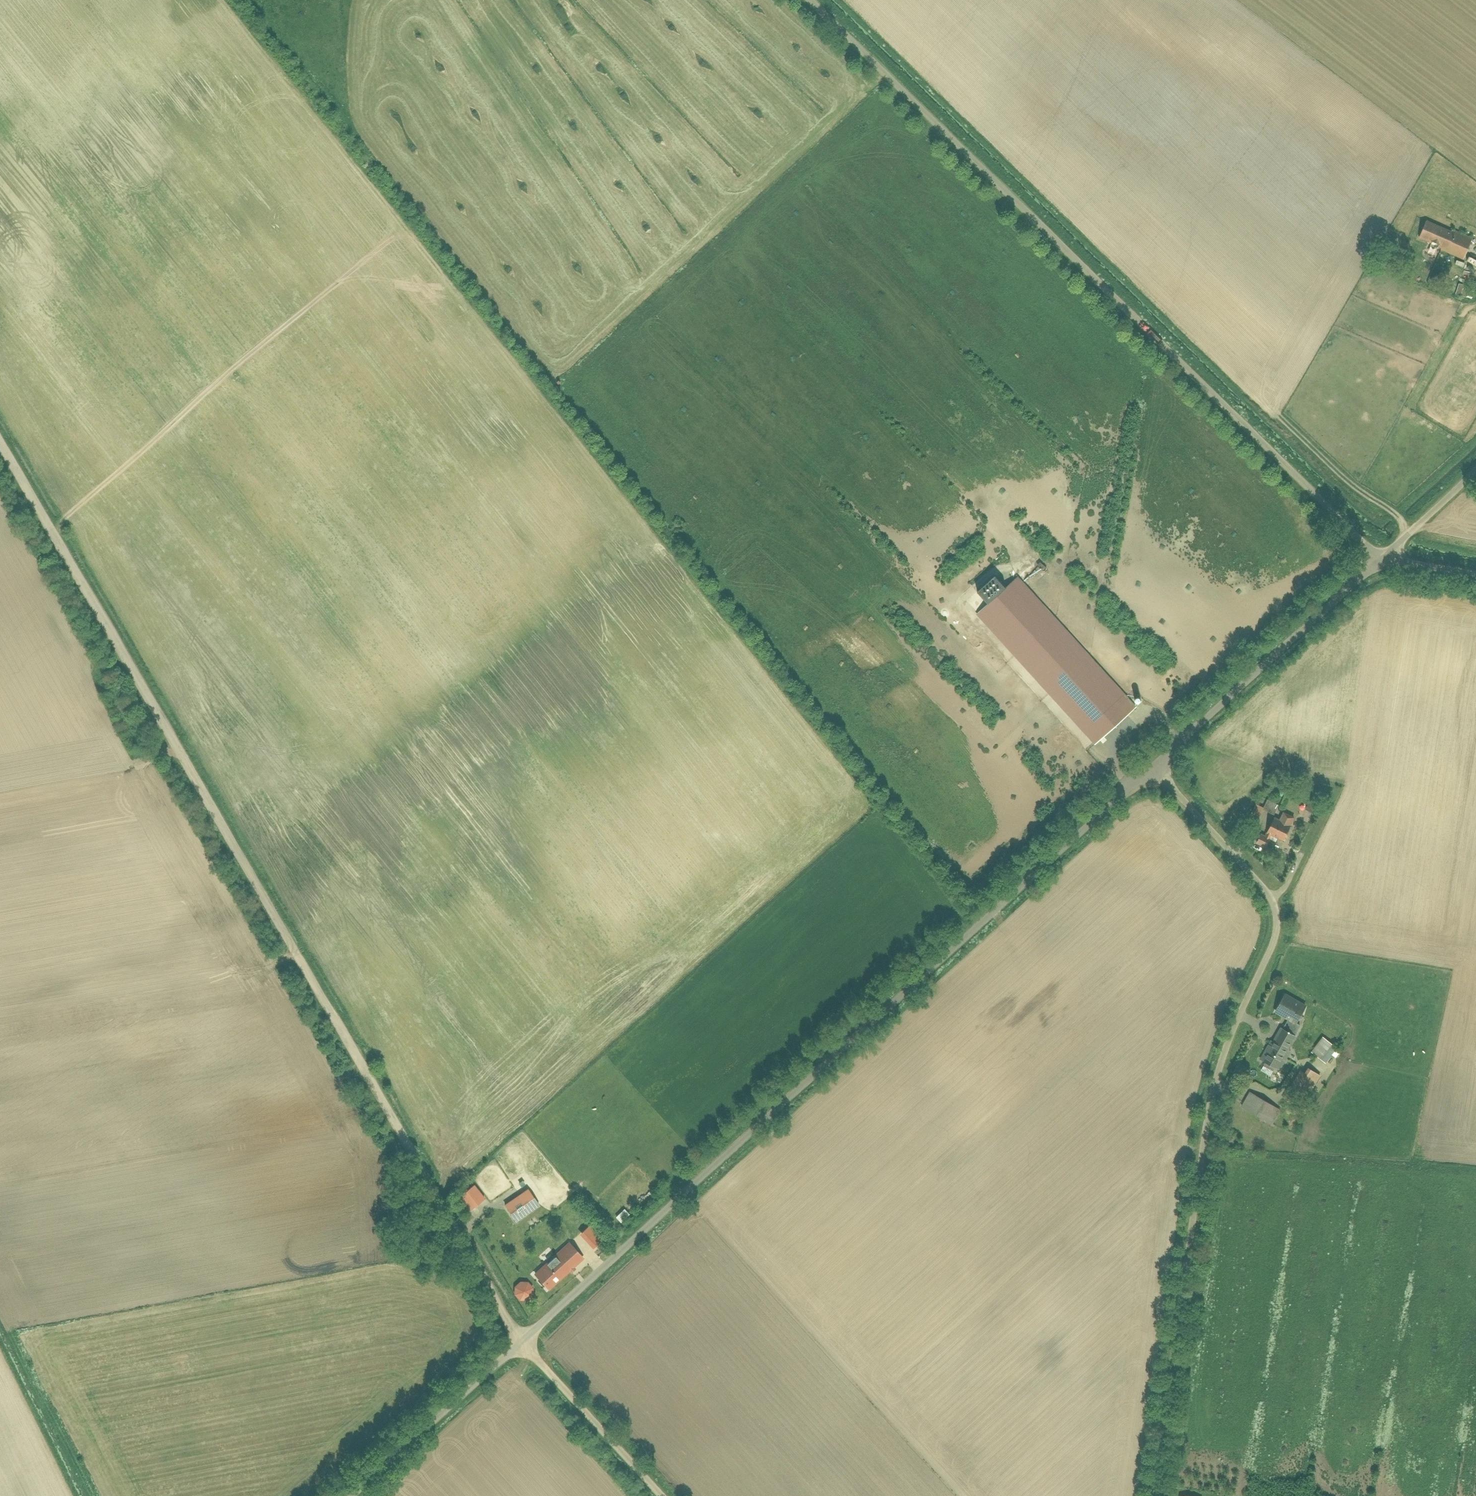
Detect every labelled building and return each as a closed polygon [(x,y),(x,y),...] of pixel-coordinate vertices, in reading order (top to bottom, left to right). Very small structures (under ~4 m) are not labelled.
[(1427,222),(1419,242),(1463,260),(1473,237),(1454,229),(1452,233),(1427,222)] [(1276,818),(1279,806),(1264,801),(1261,809),(1254,807),(1250,821),(1259,824),(1263,814),(1276,818)] [(1260,833),(1256,847),(1271,852),(1275,839),(1287,843),(1295,820),(1283,817),(1281,824),(1274,822),(1269,836),(1260,833)] [(1306,1011),(1286,1000),(1278,1014),(1298,1025),(1306,1011)] [(1277,1071),(1296,1037),(1282,1030),(1264,1064),(1277,1071)] [(1338,1039),(1327,1032),(1313,1057),(1324,1064),(1338,1039)] [(1300,1075),(1284,1103),(1296,1109),(1311,1082),(1315,1085),(1321,1074),(1311,1068),(1305,1078),(1300,1075)] [(1279,1111),(1250,1093),(1241,1106),(1270,1125),(1279,1111)] [(595,1236),(585,1245),(594,1255),(604,1246),(595,1236)] [(568,1244),(536,1272),(549,1287),(581,1259),(568,1244)]
